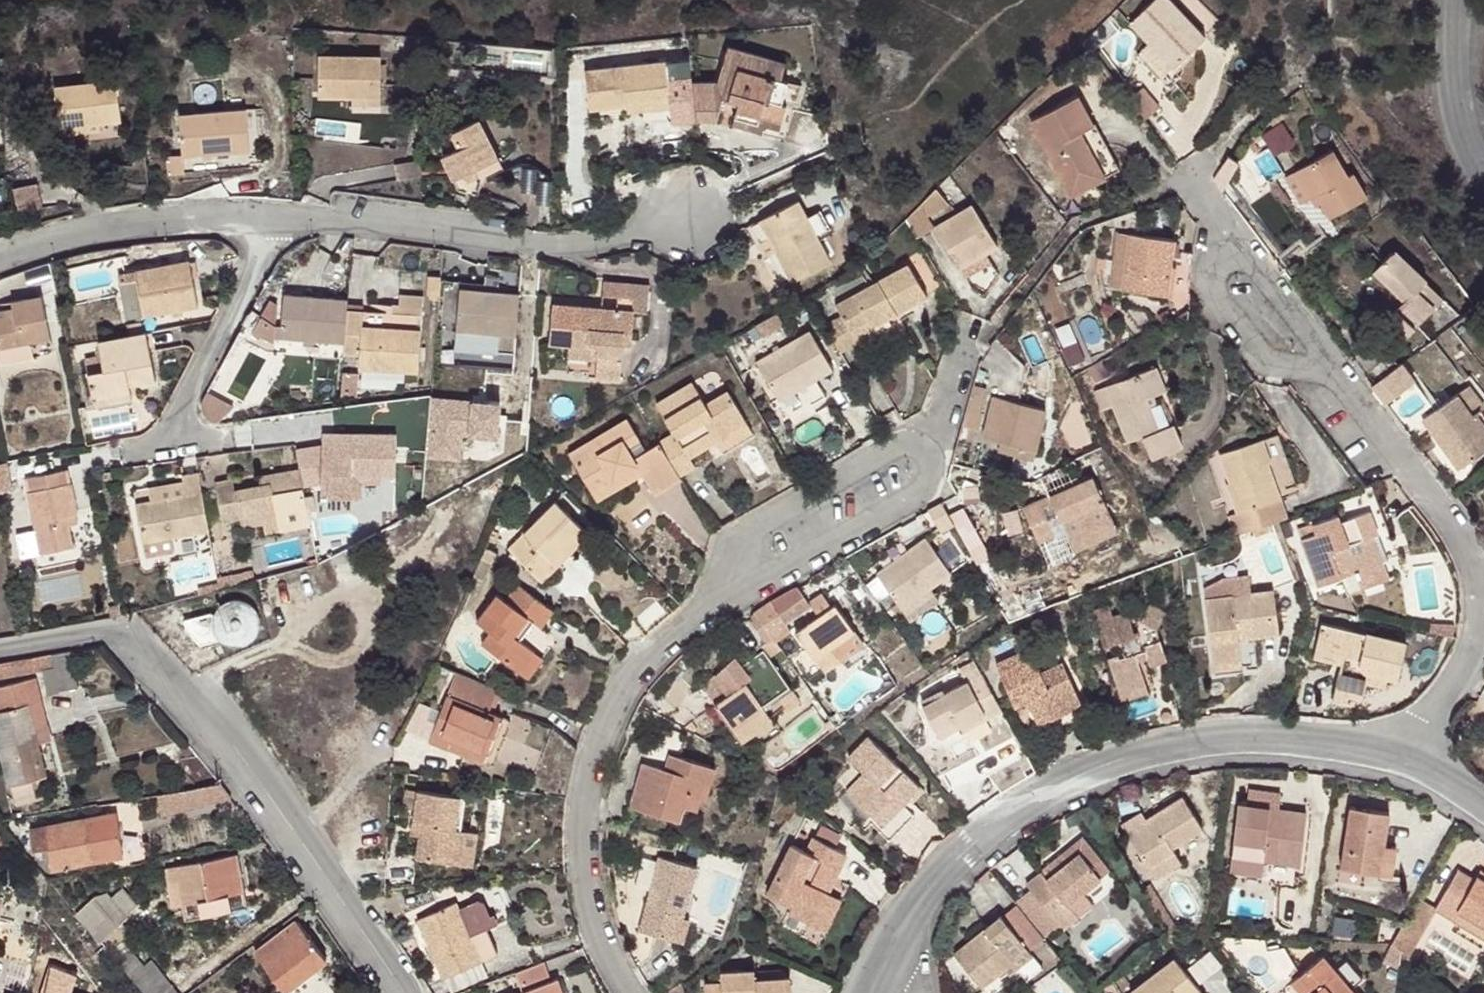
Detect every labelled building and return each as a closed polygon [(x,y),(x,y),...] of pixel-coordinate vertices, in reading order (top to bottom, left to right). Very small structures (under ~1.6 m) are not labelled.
[(1174,75),(1206,44),(1161,0),(1159,0),(1129,31),(1148,51),(1142,58),(1166,83),(1174,75)] [(727,74),(697,78),(701,119),(723,117),(729,97),(741,100),(737,123),(768,131),(773,118),(788,123),(794,100),(787,99),(794,75),(790,72),(793,56),(735,42),(727,74)] [(673,90),(669,53),(592,59),(595,97),(673,90)] [(381,55),(319,54),(319,99),(352,99),(381,98),(381,55)] [(116,78),(54,85),(60,130),(101,126),(121,123),(116,78)] [(1079,195),(1111,178),(1089,134),(1101,127),(1085,96),(1040,121),(1079,195)] [(381,98),(352,99),(352,106),(380,106),(381,98)] [(253,146),(250,104),(181,107),(184,148),(253,146)] [(453,181),(464,175),(499,158),(480,118),(450,133),(458,149),(441,156),(453,181)] [(1271,154),(1292,145),(1282,123),(1261,132),(1271,154)] [(101,126),(60,130),(60,137),(102,132),(101,126)] [(1089,134),(1111,178),(1125,171),(1101,127),(1089,134)] [(1332,156),(1295,177),(1312,204),(1316,201),(1330,223),(1367,202),(1352,179),(1348,182),(1332,156)] [(499,158),(464,175),(467,182),(502,165),(499,158)] [(1312,204),(1295,177),(1285,183),(1301,210),(1312,204)] [(15,186),(19,208),(39,204),(35,182),(15,186)] [(983,251),(995,244),(970,204),(956,212),(941,186),(918,208),(925,218),(916,223),(921,231),(931,226),(964,278),(990,263),(983,251)] [(837,261),(809,198),(771,217),(799,278),(837,261)] [(1119,236),(1112,293),(1123,294),(1131,238),(1119,236)] [(1189,289),(1193,257),(1174,255),(1175,244),(1131,238),(1123,294),(1167,301),(1169,287),(1189,289)] [(205,304),(195,257),(141,271),(152,316),(205,304)] [(1394,258),(1377,276),(1407,305),(1373,340),(1392,358),(1445,302),(1426,284),(1423,287),(1394,258)] [(838,315),(821,325),(838,353),(856,342),(849,329),(862,322),(867,329),(921,297),(902,264),(833,304),(838,315)] [(555,339),(572,341),(605,343),(601,359),(601,373),(622,375),(628,315),(639,315),(641,293),(653,294),(657,268),(609,265),(606,290),(623,291),(623,303),(558,297),(555,339)] [(47,288),(16,294),(20,308),(0,313),(0,332),(3,344),(56,333),(47,288)] [(349,337),(353,296),(286,289),(284,333),(349,337)] [(526,336),(529,296),(470,290),(466,332),(526,336)] [(425,372),(427,326),(369,322),(364,367),(425,372)] [(849,329),(856,342),(870,334),(867,329),(862,322),(849,329)] [(779,397),(833,366),(810,326),(756,356),(779,397)] [(165,376),(154,331),(107,342),(112,370),(97,373),(103,396),(138,387),(165,376)] [(605,343),(572,341),(572,356),(601,359),(605,343)] [(1175,426),(1157,433),(1145,402),(1164,394),(1154,368),(1088,394),(1096,415),(1112,409),(1126,445),(1143,438),(1152,459),(1183,446),(1175,426)] [(1403,370),(1376,391),(1390,410),(1417,389),(1403,370)] [(671,436),(658,444),(678,477),(693,467),(688,458),(713,442),(743,423),(723,390),(702,405),(688,383),(653,406),(671,436)] [(1433,433),(1463,472),(1483,455),(1483,432),(1474,418),(1482,412),(1483,410),(1483,406),(1470,386),(1425,421),(1433,433)] [(439,450),(448,394),(431,391),(423,447),(439,450)] [(999,446),(1035,455),(1047,414),(994,401),(990,414),(982,412),(987,395),(978,393),(968,432),(984,436),(982,443),(999,446)] [(1482,412),(1474,418),(1483,432),(1483,414),(1482,412)] [(678,477),(658,444),(632,461),(625,450),(637,443),(624,422),(569,458),(592,494),(636,467),(642,476),(654,495),(680,480),(678,477)] [(743,423),(713,442),(718,451),(749,432),(743,423)] [(301,450),(304,461),(310,489),(326,487),(328,500),(357,502),(358,473),(404,474),(403,434),(366,432),(366,441),(346,442),(346,432),(329,431),(331,444),(301,450)] [(1267,464),(1281,500),(1299,494),(1277,436),(1263,441),(1271,463),(1267,464)] [(1237,538),(1277,524),(1289,520),(1281,500),(1267,464),(1271,463),(1263,441),(1218,458),(1229,484),(1225,486),(1236,516),(1230,519),(1237,538)] [(1033,464),(1035,455),(999,446),(997,455),(1033,464)] [(298,499),(312,498),(310,489),(304,461),(271,467),(274,475),(240,480),(238,474),(217,478),(227,516),(243,514),(246,521),(267,515),(281,511),(280,502),(298,499)] [(598,503),(642,476),(636,467),(592,494),(598,503)] [(1065,542),(1109,523),(1089,479),(1019,510),(1033,542),(1049,535),(1044,523),(1055,518),(1065,542)] [(78,518),(71,483),(28,490),(42,557),(72,550),(68,522),(78,518)] [(213,529),(206,492),(141,505),(148,543),(213,529)] [(302,524),(298,499),(280,502),(281,511),(267,515),(271,531),(302,524)] [(950,519),(942,504),(930,511),(942,534),(954,527),(950,519)] [(554,563),(584,532),(558,506),(512,554),(545,586),(562,570),(554,563)] [(1367,543),(1379,539),(1389,566),(1400,561),(1380,510),(1343,525),(1340,518),(1314,528),(1318,536),(1302,542),(1319,588),(1343,579),(1342,575),(1357,569),(1361,580),(1378,572),(1367,543)] [(950,519),(954,527),(977,569),(990,562),(963,512),(950,519)] [(1113,533),(1109,523),(1065,542),(1070,551),(1113,533)] [(592,539),(584,532),(554,563),(562,570),(592,539)] [(951,537),(935,546),(950,570),(965,560),(951,537)] [(1389,566),(1379,539),(1367,543),(1378,572),(1361,580),(1365,589),(1393,578),(1389,566)] [(931,590),(951,575),(927,542),(878,578),(905,617),(935,596),(931,590)] [(1250,638),(1274,635),(1270,593),(1248,596),(1246,577),(1220,580),(1200,590),(1202,601),(1210,675),(1253,670),(1250,638)] [(551,611),(515,586),(502,604),(494,598),(474,627),(489,637),(481,649),(519,674),(535,652),(513,636),(525,619),(539,628),(551,611)] [(768,601),(751,611),(771,639),(787,628),(781,618),(803,602),(794,586),(768,601)] [(808,602),(819,616),(835,605),(823,592),(808,602)] [(210,639),(215,643),(220,646),(226,647),(231,647),(237,645),(242,641),(245,637),(248,631),(248,626),(248,620),(245,614),(242,610),(237,606),(230,604),(224,604),(218,606),(212,609),(208,614),(206,620),(205,627),(206,633),(210,639)] [(825,673),(864,644),(835,605),(819,616),(795,633),(825,673)] [(1116,692),(1144,683),(1135,654),(1144,651),(1148,665),(1166,660),(1157,629),(1164,613),(1148,607),(1138,629),(1135,630),(1129,612),(1114,617),(1110,605),(1092,612),(1102,648),(1117,643),(1121,653),(1106,658),(1116,692)] [(1340,661),(1338,669),(1330,706),(1345,709),(1346,705),(1359,707),(1364,687),(1388,693),(1390,683),(1397,684),(1405,648),(1319,630),(1313,655),(1340,661)] [(734,736),(766,714),(762,709),(784,693),(773,678),(779,674),(773,666),(784,658),(774,644),(744,667),(736,657),(699,685),(734,736)] [(1045,718),(1078,706),(1061,662),(1039,671),(1029,647),(994,663),(1012,704),(1023,700),(1035,696),(1045,718)] [(81,688),(74,651),(3,662),(5,676),(56,667),(62,691),(81,688)] [(544,658),(535,652),(519,674),(528,681),(544,658)] [(1311,663),(1338,669),(1340,661),(1313,655),(1311,663)] [(964,681),(979,673),(971,658),(956,666),(964,681)] [(998,709),(979,673),(964,681),(917,707),(935,736),(954,725),(979,711),(982,717),(998,709)] [(488,713),(496,691),(454,675),(430,745),(450,752),(454,743),(487,754),(499,717),(488,713)] [(46,775),(34,729),(27,703),(40,700),(33,677),(0,686),(0,741),(12,784),(46,775)] [(1146,691),(1144,683),(1116,692),(1118,699),(1146,691)] [(1045,718),(1035,696),(1023,700),(1034,724),(1045,718)] [(27,703),(34,729),(47,724),(40,700),(27,703)] [(958,730),(982,717),(979,711),(954,725),(958,730)] [(773,725),(766,714),(734,736),(741,747),(773,725)] [(454,743),(450,752),(494,768),(512,721),(499,717),(487,754),(454,743)] [(901,807),(919,791),(867,741),(847,760),(862,774),(843,793),(866,815),(861,819),(887,844),(912,819),(901,807)] [(663,753),(658,768),(668,770),(673,756),(663,753)] [(695,798),(705,766),(673,756),(668,770),(658,768),(638,762),(625,807),(674,821),(679,806),(683,794),(695,798)] [(711,768),(705,766),(695,798),(700,799),(711,768)] [(49,786),(46,775),(12,784),(15,796),(49,786)] [(221,784),(197,788),(200,804),(232,799),(221,784)] [(200,804),(197,788),(162,794),(166,813),(200,804)] [(401,826),(415,826),(419,792),(406,791),(401,826)] [(418,859),(464,865),(469,832),(461,831),(455,831),(459,796),(419,792),(415,826),(422,827),(418,859)] [(691,810),(695,798),(683,794),(679,806),(691,810)] [(455,831),(461,831),(466,797),(459,796),(455,831)] [(1235,871),(1266,875),(1302,879),(1309,819),(1293,817),(1292,827),(1282,825),(1283,816),(1285,801),(1253,797),(1251,812),(1242,810),(1235,871)] [(1154,875),(1180,859),(1176,853),(1207,834),(1187,803),(1150,826),(1131,839),(1154,875)] [(1398,879),(1401,859),(1389,857),(1391,846),(1395,817),(1355,812),(1347,871),(1398,879)] [(55,867),(124,855),(117,815),(32,830),(34,850),(51,847),(55,867)] [(1283,816),(1282,825),(1292,827),(1293,817),(1283,816)] [(1131,839),(1150,826),(1147,821),(1127,834),(1131,839)] [(469,832),(464,865),(475,866),(481,833),(469,832)] [(828,868),(837,872),(844,858),(811,841),(804,857),(790,850),(767,899),(791,911),(788,916),(809,927),(826,894),(818,890),(828,868)] [(1389,857),(1401,859),(1403,849),(1391,846),(1389,857)] [(650,883),(657,856),(643,852),(635,879),(650,883)] [(185,918),(246,906),(237,853),(169,864),(172,876),(177,875),(185,918)] [(1073,905),(1088,893),(1106,878),(1086,853),(1052,880),(1046,872),(1029,886),(1032,890),(1065,929),(1067,932),(1084,919),(1078,912),(1073,905)] [(636,932),(669,940),(675,918),(682,920),(695,867),(657,856),(650,883),(636,932)] [(1186,869),(1180,859),(1154,875),(1160,886),(1186,869)] [(826,894),(837,872),(828,868),(818,890),(826,894)] [(1483,923),(1483,880),(1478,877),(1476,880),(1458,870),(1437,908),(1436,911),(1453,920),(1460,909),(1483,923)] [(1265,882),(1266,875),(1235,871),(1233,879),(1265,882)] [(100,941),(126,914),(115,903),(98,887),(76,913),(100,941)] [(1065,929),(1032,890),(1019,902),(1051,940),(1065,929)] [(10,930),(17,894),(0,891),(0,928),(10,930)] [(125,893),(115,903),(126,914),(136,902),(125,893)] [(1094,900),(1088,893),(1073,905),(1078,912),(1094,900)] [(842,903),(826,894),(809,927),(825,935),(842,903)] [(444,973),(482,960),(492,957),(483,929),(502,924),(499,911),(489,913),(484,895),(422,915),(444,973)] [(1437,908),(1421,898),(1395,947),(1408,960),(1436,911),(1437,908)] [(1460,909),(1453,920),(1483,936),(1483,923),(1460,909)] [(140,918),(119,941),(124,946),(155,973),(175,950),(140,918)] [(675,918),(669,940),(682,944),(688,922),(682,920),(675,918)] [(1011,969),(1032,953),(1006,919),(959,957),(985,990),(1011,969)] [(256,951),(282,988),(324,957),(297,920),(256,951)] [(10,930),(0,928),(0,945),(7,946),(10,930)] [(213,983),(175,950),(155,973),(170,986),(178,992),(201,992),(213,983)] [(1037,959),(1032,953),(1011,969),(1017,976),(1037,959)] [(1325,956),(1295,983),(1304,992),(1357,992),(1325,956)] [(541,963),(513,973),(518,988),(546,978),(541,963)] [(1180,963),(1143,992),(1204,992),(1180,963)] [(789,984),(756,985),(756,976),(721,977),(721,986),(705,986),(705,992),(789,992),(789,984)] [(544,992),(560,992),(555,979),(541,984),(544,992)] [(541,984),(517,992),(544,992),(541,984)]
